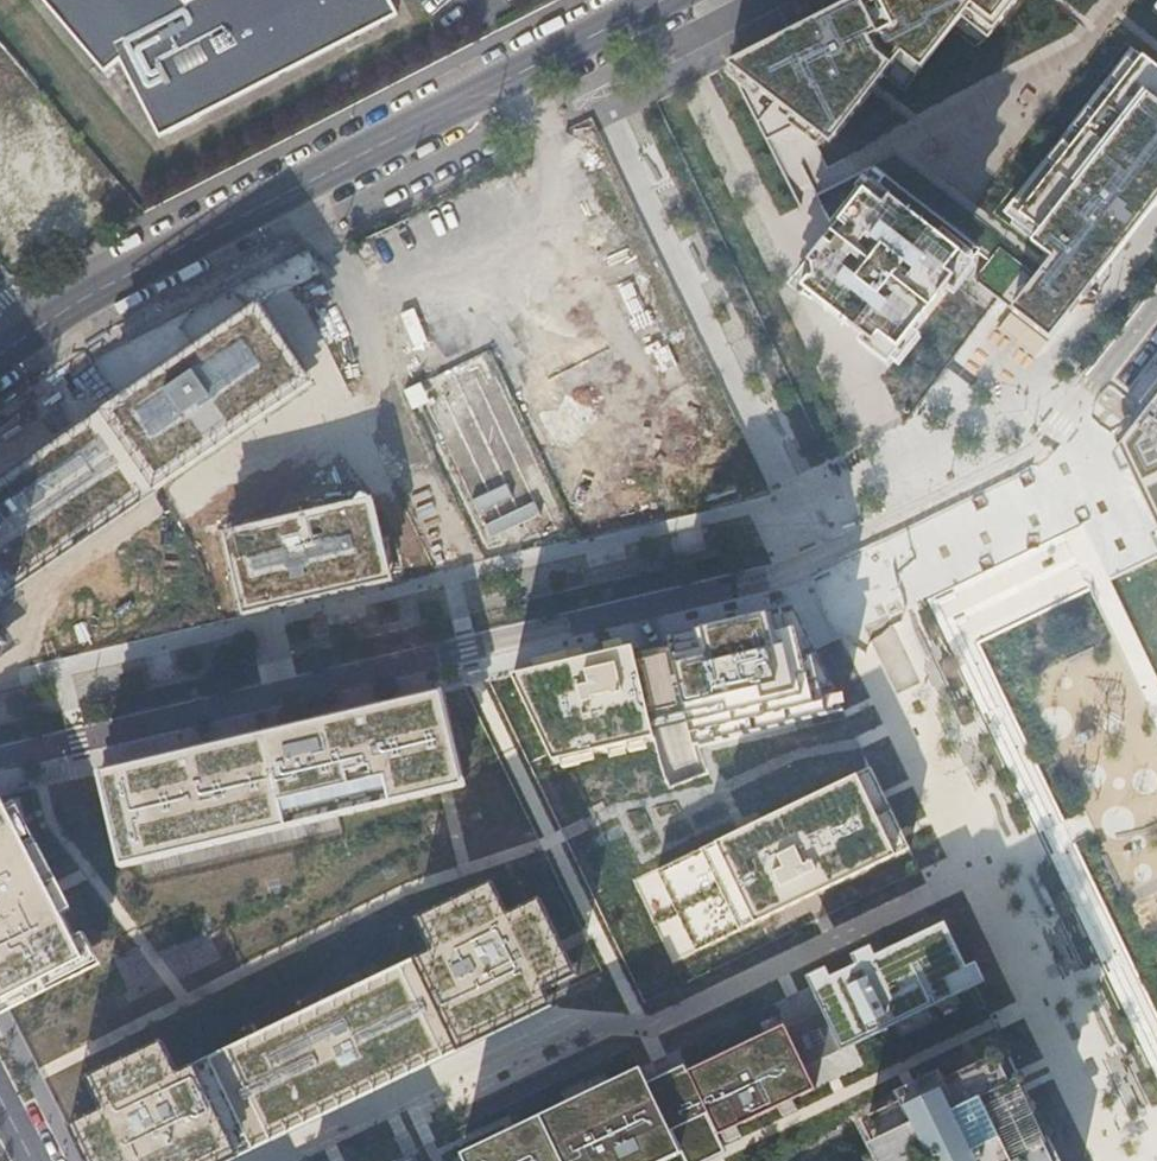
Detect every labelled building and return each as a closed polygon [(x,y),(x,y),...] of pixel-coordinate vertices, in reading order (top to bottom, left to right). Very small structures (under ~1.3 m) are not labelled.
[(105,73),(122,59),(161,137),(401,14),(393,0),(193,0),(192,0),(42,0),(105,73)] [(730,64),(800,209),(874,171),(882,177),(873,189),(887,200),(840,259),(856,272),(827,309),(867,340),(895,305),(903,311),(934,272),(942,278),(956,260),(968,269),(980,254),(990,263),(974,283),(1049,342),(1156,205),(1156,0),(857,0),(730,64)] [(609,116),(596,123),(611,153),(624,147),(609,116)] [(0,482),(0,587),(298,385),(249,313),(0,482)] [(1119,448),(1143,497),(1156,527),(1156,400),(1119,448)] [(373,501),(225,536),(245,619),(393,584),(373,501)] [(796,610),(513,677),(556,765),(656,741),(652,722),(688,714),(696,748),(845,712),(796,610)] [(443,693),(101,773),(123,866),(464,786),(443,693)] [(910,849),(872,769),(658,871),(696,951),(910,849)] [(0,798),(0,988),(7,1001),(84,961),(2,797),(0,798)] [(82,1124),(100,1160),(211,1160),(548,999),(543,989),(570,976),(536,905),(509,918),(496,891),(426,926),(438,952),(82,1124)] [(947,924),(810,987),(822,1013),(840,1052),(841,1053),(977,990),(947,924)] [(822,1013),(785,1030),(803,1069),(840,1052),(822,1013)] [(459,1152),(463,1160),(663,1160),(679,1154),(682,1160),(706,1160),(724,1153),(716,1137),(814,1092),(803,1069),(785,1030),(783,1026),(686,1071),(684,1066),(646,1083),(639,1068),(459,1152)] [(1010,1056),(954,1083),(957,1090),(868,1133),(881,1160),(1060,1160),(1049,1138),(1032,1146),(1016,1112),(1033,1104),(1010,1056)]
